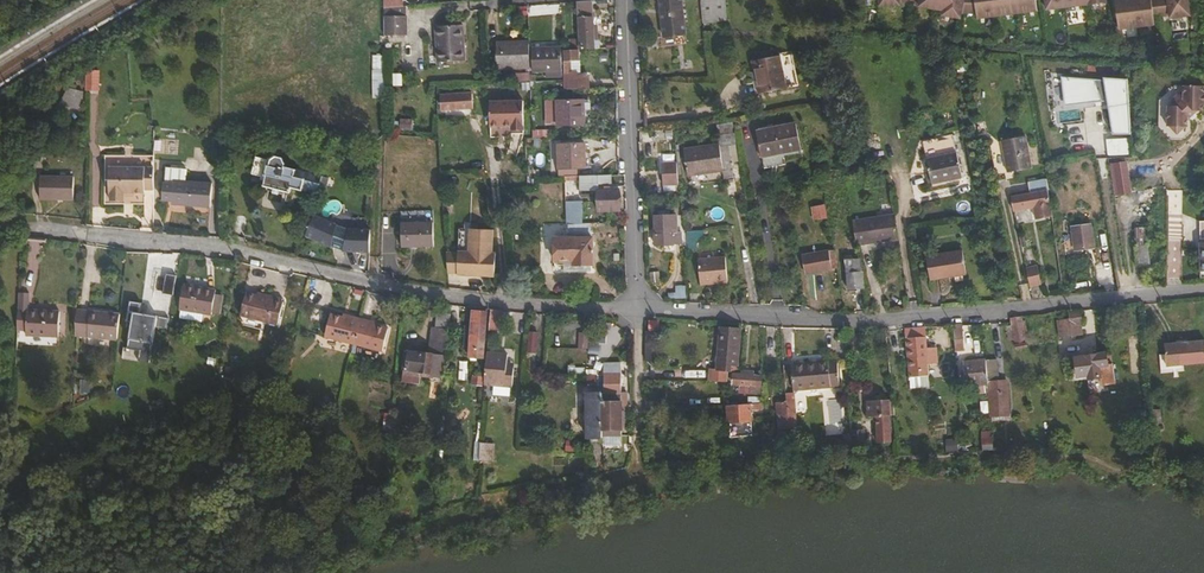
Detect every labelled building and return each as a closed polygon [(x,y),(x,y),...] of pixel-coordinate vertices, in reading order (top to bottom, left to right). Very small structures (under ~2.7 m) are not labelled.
[(592,0),(576,0),(577,13),(580,13),(581,42),(594,41),(594,31),(597,31),(597,20),(593,20),(592,0)] [(678,0),(657,0),(661,34),(657,35),(659,45),(684,42),(678,0)] [(720,0),(696,0),(699,19),(723,16),(720,0)] [(875,5),(896,4),(895,1),(906,1),(916,3),(915,5),(939,10),(938,15),(956,18),(957,12),(960,0),(875,0),(875,5)] [(971,0),(960,0),(957,12),(972,13),(971,0)] [(1032,0),(971,0),(972,13),(973,18),(1033,11),(1032,0)] [(1102,0),(1041,0),(1042,10),(1102,2),(1102,0)] [(1114,30),(1150,25),(1149,18),(1147,0),(1111,0),(1114,30)] [(1149,18),(1155,17),(1153,0),(1147,0),(1149,18)] [(1155,17),(1165,16),(1166,19),(1186,16),(1184,0),(1153,0),(1155,17)] [(409,31),(408,2),(385,3),(386,31),(409,31)] [(464,50),(463,16),(437,17),(439,51),(464,50)] [(409,39),(409,31),(386,31),(386,39),(409,39)] [(576,42),(576,31),(567,31),(567,42),(576,42)] [(529,66),(528,42),(497,43),(498,68),(529,66)] [(568,66),(568,53),(577,53),(577,46),(576,42),(567,42),(561,42),(562,71),(562,81),(579,80),(578,69),(575,69),(574,66),(568,66)] [(559,67),(559,45),(530,45),(531,61),(545,62),(544,67),(559,67)] [(788,51),(750,57),(755,90),(793,83),(788,51)] [(688,57),(671,60),(673,68),(690,65),(688,57)] [(86,90),(99,91),(100,70),(87,69),(86,90)] [(587,80),(587,69),(578,69),(579,80),(587,80)] [(1134,129),(1130,74),(1063,71),(1069,100),(1112,96),(1118,129),(1134,129)] [(472,95),(472,86),(477,86),(477,81),(451,82),(452,97),(472,95)] [(1198,84),(1178,84),(1179,93),(1173,94),(1168,94),(1168,99),(1168,105),(1164,105),(1164,126),(1166,125),(1174,133),(1182,125),(1184,125),(1184,118),(1193,109),(1199,108),(1199,102),(1202,102),(1202,90),(1198,90),(1198,84)] [(529,115),(527,86),(493,88),(495,113),(517,112),(517,116),(529,115)] [(581,120),(580,96),(555,97),(555,99),(544,100),(545,119),(555,118),(555,121),(581,120)] [(755,130),(759,155),(797,148),(792,123),(755,130)] [(1022,130),(998,135),(1004,167),(1028,162),(1022,130)] [(583,162),(582,140),(555,141),(556,163),(583,162)] [(726,144),(682,149),(685,172),(729,167),(726,144)] [(925,159),(930,182),(960,176),(955,153),(925,159)] [(1118,188),(1130,186),(1126,156),(1113,158),(1118,188)] [(314,189),(318,177),(317,177),(319,170),(268,157),(268,161),(265,161),(262,171),(265,172),(262,181),(289,189),(290,182),(314,189)] [(662,185),(677,185),(677,158),(661,158),(662,185)] [(164,162),(162,183),(171,184),(170,194),(170,197),(207,200),(209,177),(183,176),(184,164),(164,162)] [(116,197),(118,163),(110,163),(109,189),(111,189),(111,197),(116,197)] [(154,187),(154,164),(118,163),(116,197),(124,197),(125,189),(145,190),(145,187),(154,187)] [(67,195),(68,172),(35,170),(34,193),(67,195)] [(610,178),(610,170),(578,171),(578,176),(579,186),(592,185),(597,179),(610,178)] [(1040,183),(1043,183),(1041,172),(1023,176),(1025,187),(1040,183)] [(170,194),(171,184),(162,183),(161,194),(170,194)] [(1007,191),(1009,204),(1043,196),(1040,183),(1025,187),(1007,191)] [(597,185),(597,190),(598,205),(618,205),(618,184),(604,185),(597,185)] [(580,219),(580,197),(565,198),(566,220),(572,219),(580,219)] [(821,203),(807,206),(810,220),(824,217),(821,203)] [(887,208),(848,214),(850,226),(852,239),(892,233),(887,208)] [(974,210),(961,212),(962,221),(976,219),(974,210)] [(368,246),(370,224),(349,224),(335,223),(313,213),(303,233),(330,245),(343,246),(368,246)] [(430,243),(431,219),(399,218),(399,242),(430,243)] [(593,258),(592,232),(591,232),(590,219),(580,219),(572,219),(573,233),(555,234),(556,257),(567,256),(577,256),(577,259),(593,258)] [(1084,222),(1067,225),(1072,254),(1089,250),(1084,222)] [(489,270),(489,247),(486,247),(486,224),(463,223),(463,246),(452,246),(451,246),(452,248),(453,268),(453,269),(489,270)] [(463,246),(463,223),(452,223),(452,246),(463,246)] [(652,229),(653,242),(679,241),(679,228),(652,229)] [(1145,242),(1134,243),(1136,261),(1147,260),(1145,242)] [(453,268),(452,248),(443,248),(444,268),(453,268)] [(799,256),(802,269),(810,268),(811,272),(829,269),(826,251),(799,256)] [(696,256),(698,277),(707,276),(708,280),(726,278),(723,253),(696,256)] [(925,254),(924,276),(961,276),(961,254),(925,254)] [(1022,262),(1027,281),(1039,279),(1034,259),(1022,262)] [(858,269),(844,270),(846,285),(859,283),(858,269)] [(161,272),(156,292),(172,296),(177,275),(161,272)] [(208,310),(212,285),(183,281),(179,306),(208,310)] [(19,306),(19,298),(19,288),(18,288),(9,288),(9,305),(19,306)] [(279,321),(285,298),(283,298),(284,294),(275,291),(274,295),(257,291),(247,289),(242,311),(279,321)] [(104,307),(60,304),(59,330),(101,332),(104,307)] [(500,325),(501,305),(489,304),(488,324),(500,325)] [(48,331),(49,307),(19,306),(9,305),(8,326),(16,326),(16,331),(48,331)] [(132,305),(126,347),(140,349),(139,360),(151,361),(158,308),(132,305)] [(482,351),(485,307),(474,306),(472,324),(463,323),(462,340),(471,341),(471,350),(482,351)] [(353,338),(359,312),(351,310),(350,313),(331,308),(326,331),(353,338)] [(448,322),(449,309),(433,308),(433,321),(448,322)] [(1066,313),(1057,314),(1060,332),(1080,330),(1077,308),(1066,309),(1066,313)] [(382,345),(388,322),(370,317),(370,315),(359,312),(353,338),(382,345)] [(1020,313),(1008,314),(1013,344),(1025,341),(1020,313)] [(952,320),(953,340),(962,340),(961,319),(952,320)] [(446,348),(448,322),(433,321),(430,321),(429,347),(446,348)] [(927,369),(925,351),(923,351),(921,325),(915,325),(916,343),(909,344),(909,352),(906,352),(908,370),(927,369)] [(537,345),(538,327),(528,327),(526,345),(537,345)] [(732,364),(736,328),(728,327),(724,364),(728,365),(732,364)] [(1181,359),(1203,357),(1203,341),(1203,336),(1179,338),(1181,359)] [(1181,359),(1179,338),(1163,340),(1165,360),(1181,359)] [(431,367),(433,349),(404,345),(402,362),(431,367)] [(511,380),(513,363),(506,362),(507,356),(507,348),(486,347),(484,378),(511,380)] [(1104,362),(1104,354),(1103,350),(1071,352),(1073,372),(1086,371),(1086,375),(1098,374),(1099,381),(1111,380),(1109,361),(1104,362)] [(788,359),(790,385),(836,380),(834,354),(788,359)] [(986,377),(983,354),(962,355),(964,378),(986,377)] [(732,368),(730,377),(757,381),(758,371),(732,368)] [(596,377),(595,369),(586,369),(586,377),(596,377)] [(1002,370),(988,371),(991,404),(1005,404),(1002,370)] [(620,422),(620,386),(601,387),(602,422),(620,422)] [(602,422),(601,387),(596,387),(587,387),(588,430),(602,430),(602,422)] [(783,388),(784,398),(784,408),(792,408),(791,388),(783,388)] [(951,392),(943,392),(943,401),(935,402),(936,411),(952,410),(951,392)] [(891,410),(890,395),(866,397),(868,410),(874,409),(876,437),(890,437),(888,410),(891,410)] [(760,398),(725,401),(727,433),(750,432),(748,406),(760,405),(760,398)] [(784,408),(784,398),(775,398),(776,425),(786,424),(785,422),(784,408)] [(793,421),(792,408),(784,408),(785,422),(793,421)] [(851,426),(853,450),(862,449),(860,425),(851,426)] [(482,436),(480,436),(479,454),(492,455),(492,453),(481,451),(482,436)] [(493,437),(482,436),(481,451),(492,453),(493,437)]
